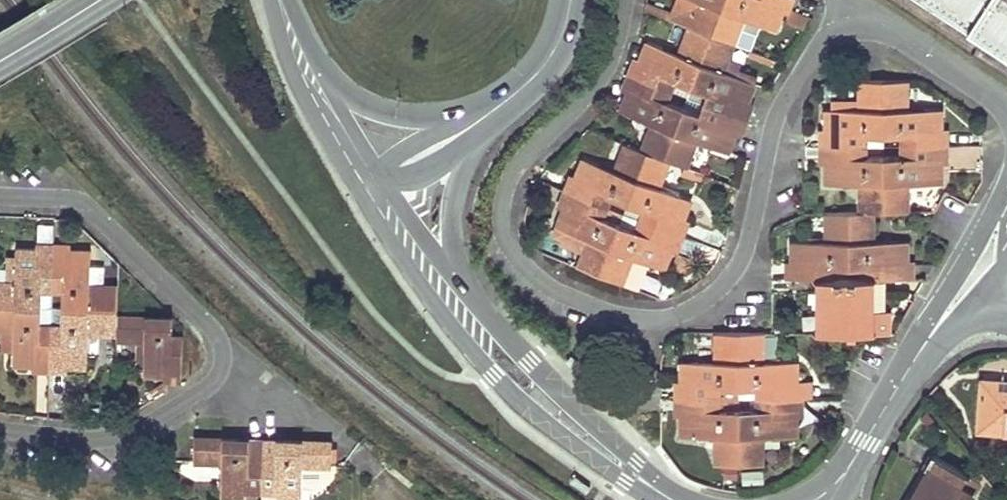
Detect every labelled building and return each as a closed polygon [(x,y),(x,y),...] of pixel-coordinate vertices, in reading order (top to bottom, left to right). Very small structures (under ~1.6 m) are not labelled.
[(689,27),(699,1),(697,0),(675,0),(668,18),(689,27)] [(726,0),(697,0),(699,1),(689,27),(712,36),(726,0)] [(712,36),(734,45),(744,18),(776,30),(789,0),(726,0),(712,36)] [(1006,55),(1006,0),(923,0),(1006,55)] [(804,29),(806,23),(808,17),(790,10),(785,21),(804,29)] [(692,88),(712,36),(689,27),(679,54),(647,42),(635,76),(672,91),(675,81),(692,88)] [(692,88),(703,92),(707,94),(704,103),(741,118),(747,101),(754,83),(752,82),(724,71),(728,60),(734,45),(712,36),(692,88)] [(724,71),(752,82),(754,77),(737,70),(740,65),(728,60),(724,71)] [(664,159),(684,108),(668,102),(672,91),(635,76),(627,97),(622,112),(653,123),(643,151),(647,153),(664,159)] [(860,81),(861,104),(861,110),(850,110),(851,104),(839,104),(838,110),(824,110),(825,147),(866,147),(866,136),(885,137),(884,81),(860,81)] [(902,137),(902,146),(943,146),(942,109),(907,110),(907,81),(884,81),(885,137),(902,137)] [(704,103),(707,94),(703,92),(695,112),(700,114),(704,103)] [(684,108),(664,159),(671,161),(686,167),(696,140),(728,152),(732,142),(741,118),(704,103),(700,114),(695,112),(684,108)] [(885,137),(866,136),(866,147),(885,146),(885,137)] [(629,204),(647,153),(643,151),(625,144),(615,171),(583,159),(570,193),(607,207),(611,196),(629,204)] [(943,146),(902,146),(902,157),(885,157),(886,212),(907,212),(907,183),(943,182),(943,146)] [(860,183),(861,212),(874,212),(886,212),(885,157),(866,157),(866,152),(866,147),(825,147),(825,183),(860,183)] [(644,210),(640,220),(677,234),(691,200),(676,194),(661,188),(671,161),(664,159),(647,153),(629,204),(644,210)] [(602,218),(607,207),(570,193),(557,227),(559,228),(589,240),(584,252),(578,267),(601,276),(621,225),(602,218)] [(640,220),(644,210),(629,204),(625,214),(640,220)] [(625,214),(607,207),(602,218),(621,225),(625,214)] [(804,278),(817,278),(832,278),(832,273),(832,268),(850,268),(849,212),(826,212),(826,242),(790,242),(791,278),(804,278)] [(861,212),(849,212),(850,268),(867,268),(868,279),(872,279),(880,279),(908,279),(907,264),(907,242),(874,241),(874,212),(861,212)] [(640,220),(625,214),(621,225),(636,230),(638,225),(640,220)] [(636,230),(621,225),(601,276),(623,284),(633,257),(646,262),(662,269),(677,234),(640,220),(638,225),(636,230)] [(589,240),(559,228),(557,235),(567,238),(565,244),(584,252),(589,240)] [(52,290),(53,251),(17,249),(16,259),(15,272),(8,272),(8,284),(0,284),(0,307),(41,308),(42,290),(52,290)] [(62,290),(61,309),(117,310),(118,287),(102,286),(88,286),(89,266),(89,253),(53,251),(52,290),(62,290)] [(686,271),(690,260),(677,254),(672,265),(686,271)] [(646,262),(633,257),(623,284),(635,289),(646,262)] [(103,266),(89,266),(88,286),(102,286),(103,266)] [(818,293),(819,332),(840,332),(845,332),(844,278),(832,278),(817,278),(818,293)] [(850,278),(844,278),(845,332),(873,332),(873,310),(872,294),(872,279),(868,279),(850,278)] [(872,294),(881,294),(880,279),(872,279),(872,294)] [(52,308),(52,290),(42,290),(41,308),(52,308)] [(3,330),(13,330),(12,350),(12,364),(50,366),(51,326),(40,325),(41,308),(0,307),(0,330),(3,330)] [(52,317),(51,326),(50,366),(67,366),(86,367),(86,357),(87,332),(97,333),(117,333),(117,316),(117,310),(61,309),(56,308),(52,308),(52,317)] [(890,309),(873,310),(873,332),(891,332),(890,309)] [(171,318),(117,316),(117,333),(117,340),(137,341),(144,341),(144,346),(143,352),(137,352),(136,364),(144,365),(144,375),(182,376),(183,337),(171,337),(171,318)] [(3,330),(2,350),(12,350),(13,330),(3,330)] [(97,333),(87,332),(86,357),(96,357),(97,333)] [(758,399),(798,399),(798,362),(764,362),(763,332),(739,333),(740,389),(758,389),(758,399)] [(740,389),(739,333),(716,333),(716,362),(681,362),(681,399),(720,399),(740,399),(740,389)] [(66,392),(67,366),(50,366),(49,392),(66,392)] [(166,389),(166,385),(167,382),(146,395),(149,400),(166,389)] [(982,386),(979,431),(1006,433),(1006,388),(982,386)] [(720,409),(720,404),(720,399),(681,399),(681,436),(715,436),(716,465),(740,465),(740,409),(720,409)] [(758,410),(740,409),(740,465),(763,465),(763,450),(763,436),(798,436),(798,399),(758,399),(758,410)] [(80,421),(81,416),(81,412),(64,411),(63,419),(78,420),(80,421)] [(936,420),(928,412),(921,421),(930,428),(936,420)] [(223,439),(193,438),(192,461),(221,463),(220,497),(245,499),(245,491),(255,491),(261,491),(262,459),(262,440),(223,439)] [(262,459),(261,491),(261,499),(276,499),(289,499),(302,499),(303,466),(331,467),(332,442),(291,441),(277,440),(277,459),(262,459)] [(262,459),(277,459),(277,440),(262,440),(262,459)] [(979,482),(934,454),(926,467),(928,469),(910,499),(968,499),(979,482)] [(765,485),(765,471),(743,471),(743,485),(765,485)]
